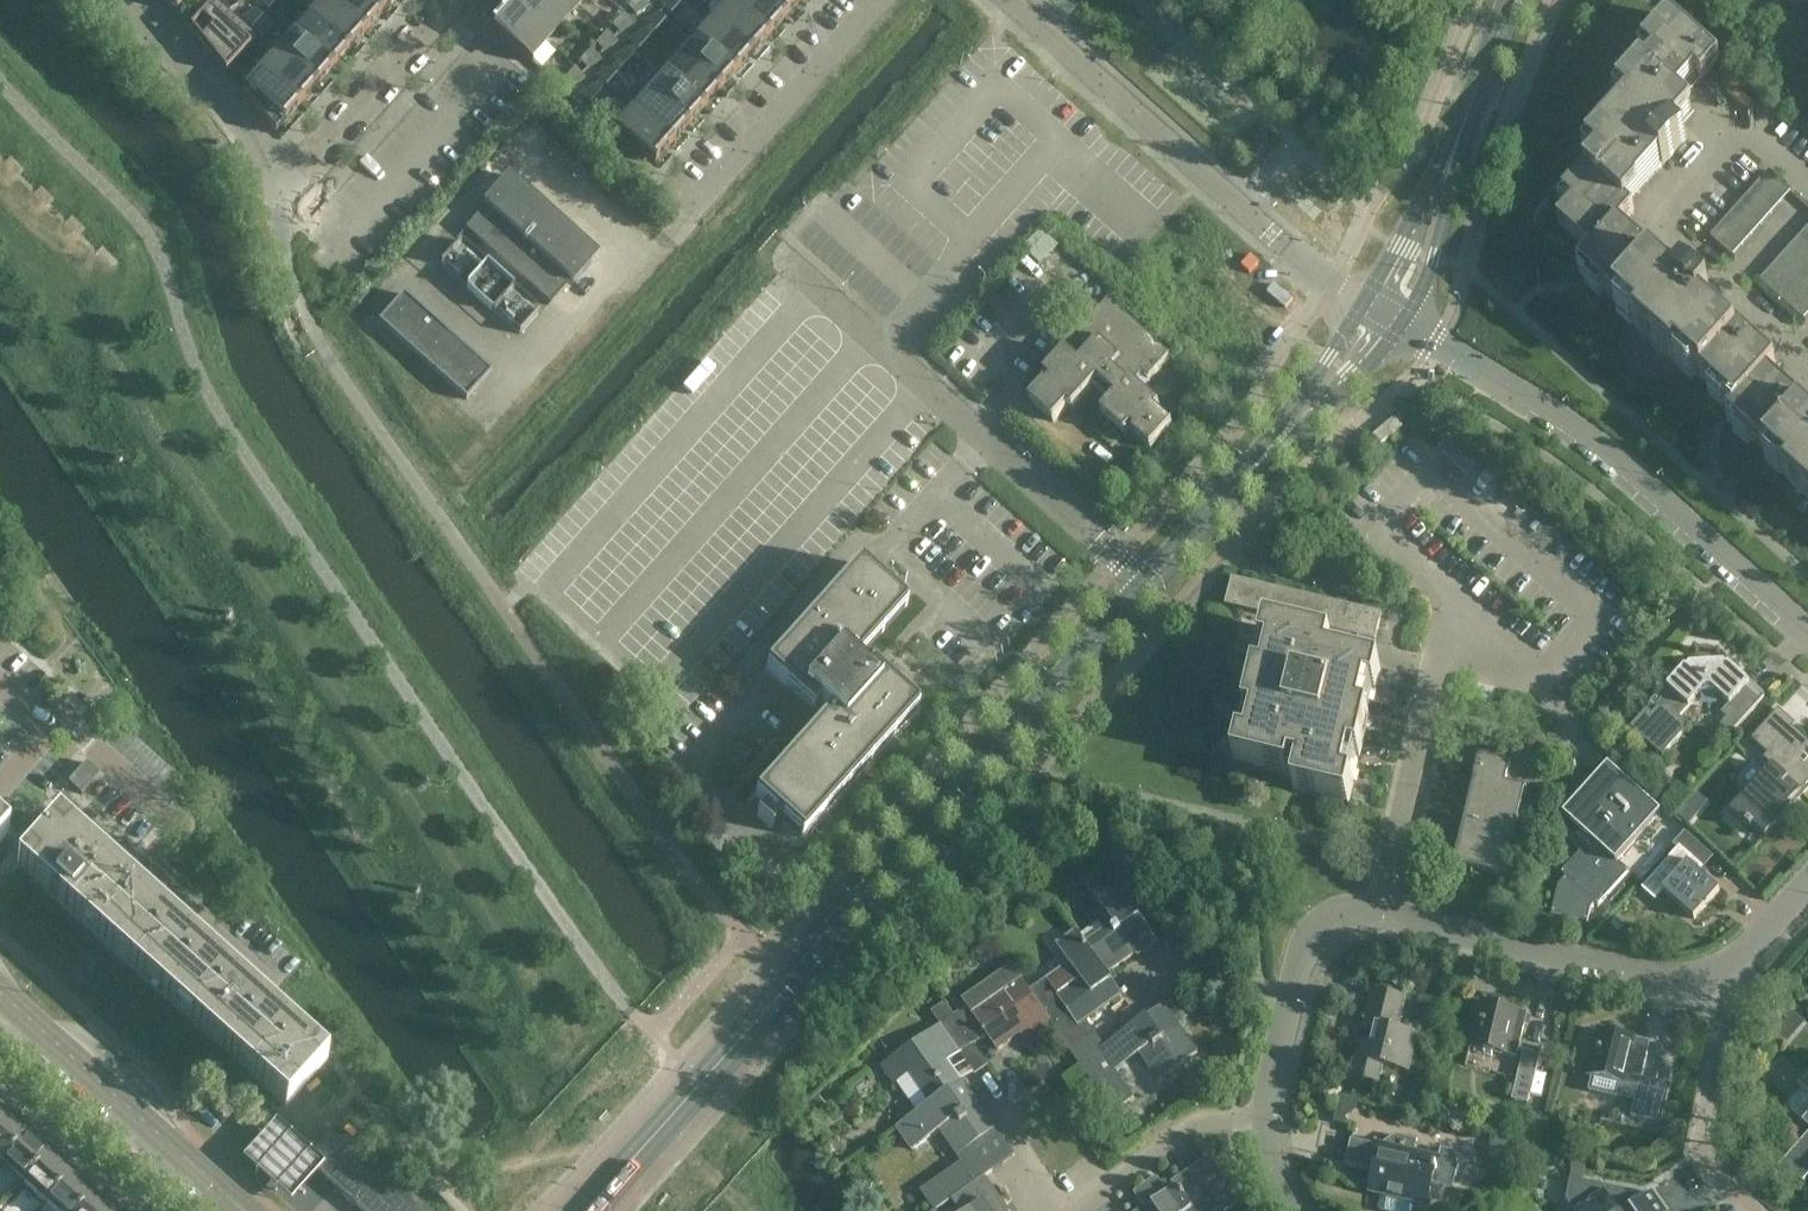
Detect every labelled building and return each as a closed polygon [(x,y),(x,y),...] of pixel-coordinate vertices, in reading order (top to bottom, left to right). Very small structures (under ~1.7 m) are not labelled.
[(186,0),(163,0),(176,11),(186,0)] [(274,0),(255,0),(265,9),(274,0)] [(365,33),(328,0),(312,18),(349,51),(365,33)] [(365,0),(328,0),(365,33),(382,15),(365,0)] [(382,15),(395,0),(365,0),(382,15)] [(562,24),(536,0),(517,0),(509,9),(546,42),(562,24)] [(578,6),(572,0),(536,0),(562,24),(578,6)] [(629,8),(636,15),(651,6),(644,0),(636,0),(629,8)] [(681,1),(681,0),(663,0),(659,2),(671,13),(681,1)] [(786,18),(765,0),(735,0),(732,3),(769,36),(786,18)] [(802,0),(801,0),(765,0),(786,18),(802,0)] [(753,55),(769,36),(732,3),(716,21),(753,55)] [(208,8),(190,28),(226,72),(250,45),(208,8)] [(261,14),(254,8),(239,16),(250,26),(261,14)] [(529,61),(546,42),(509,9),(492,28),(529,61)] [(665,19),(657,12),(642,20),(654,31),(665,19)] [(623,14),(612,27),(620,34),(635,25),(623,14)] [(1624,223),(1634,213),(1626,206),(1662,165),(1663,165),(1686,139),(1678,131),(1693,113),(1681,102),(1701,79),(1702,79),(1719,59),(1670,15),(1643,46),(1654,55),(1619,94),(1629,104),(1588,150),(1599,159),(1564,198),(1574,208),(1558,225),(1586,250),(1591,244),(1598,250),(1593,256),(1594,257),(1581,272),(1632,318),(1637,313),(1645,321),(1637,330),(1674,363),(1682,355),(1691,362),(1687,367),(1737,412),(1729,421),(1789,475),(1786,479),(1807,499),(1807,405),(1773,374),(1782,365),(1721,311),(1722,310),(1720,309),(1718,311),(1709,303),(1711,301),(1684,277),(1684,278),(1624,223)] [(349,51),(312,18),(296,36),(333,70),(349,51)] [(737,73),(753,55),(716,21),(700,39),(737,73)] [(648,37),(641,30),(626,39),(637,49),(648,37)] [(607,32),(596,45),(604,52),(618,43),(607,32)] [(333,70),(296,36),(280,54),(317,88),(333,70)] [(721,91),(737,73),(700,39),(684,57),(721,91)] [(632,55),(624,48),(609,57),(621,67),(632,55)] [(591,49),(580,62),(588,69),(603,60),(591,49)] [(317,88),(280,54),(264,72),(301,106),(317,88)] [(705,109),(721,91),(684,57),(668,75),(705,109)] [(616,74),(608,67),(593,76),(605,86),(616,74)] [(575,68),(564,80),(572,88),(587,79),(575,68)] [(301,106),(264,72),(244,94),(276,134),(301,106)] [(689,127),(705,109),(668,75),(651,94),(689,127)] [(601,91),(593,84),(578,93),(590,103),(601,91)] [(672,145),(689,127),(651,94),(635,112),(672,145)] [(656,164),(672,145),(635,112),(618,130),(656,164)] [(86,266),(98,278),(115,262),(104,249),(98,254),(89,245),(80,236),(85,232),(73,219),(68,224),(48,205),(53,200),(41,188),(36,192),(18,175),(23,170),(10,158),(5,163),(0,158),(0,163),(1,163),(0,164),(0,179),(6,185),(13,184),(17,179),(31,193),(26,198),(25,205),(36,216),(43,214),(48,210),(63,225),(58,230),(57,236),(68,247),(75,245),(80,241),(86,248),(93,255),(89,259),(86,266)] [(1791,191),(1769,171),(1759,183),(1781,203),(1790,192),(1791,191)] [(550,304),(570,282),(573,285),(598,255),(508,175),(483,204),(485,206),(465,229),(550,304)] [(1781,203),(1759,183),(1749,193),(1771,213),(1781,203)] [(1771,213),(1749,193),(1740,204),(1762,224),(1771,213)] [(1762,224),(1740,204),(1730,214),(1752,234),(1762,224)] [(1752,234),(1730,214),(1721,225),(1742,245),(1752,234)] [(1742,245),(1721,225),(1711,236),(1732,256),(1742,245)] [(1043,227),(1027,245),(1043,259),(1058,241),(1043,227)] [(1798,238),(1807,247),(1807,227),(1798,238)] [(1798,238),(1789,249),(1807,266),(1807,247),(1798,238)] [(465,274),(477,247),(457,239),(445,266),(465,274)] [(1789,249),(1779,259),(1801,279),(1807,271),(1807,266),(1789,249)] [(1791,289),(1801,279),(1779,259),(1770,270),(1791,289)] [(1791,289),(1770,270),(1760,280),(1760,281),(1781,300),(1791,289)] [(1801,279),(1791,289),(1807,304),(1807,285),(1801,279)] [(1791,289),(1781,300),(1803,319),(1804,319),(1807,314),(1807,304),(1791,289)] [(492,372),(404,294),(379,322),(466,400),(492,372)] [(1151,449),(1172,426),(1155,411),(1159,407),(1135,385),(1143,376),(1148,381),(1170,358),(1108,303),(1078,336),(1088,345),(1075,361),(1065,352),(1044,375),(1050,381),(1047,385),(1044,382),(1028,400),(1053,422),(1069,404),(1073,408),(1093,385),(1111,401),(1101,413),(1125,434),(1131,427),(1135,430),(1132,433),(1151,449)] [(1414,411),(1405,422),(1416,433),(1426,422),(1414,411)] [(1395,418),(1373,436),(1380,445),(1402,427),(1395,418)] [(906,606),(896,596),(905,586),(890,572),(880,582),(860,564),(766,667),(812,709),(820,700),(831,710),(753,796),(765,806),(757,816),(772,829),(780,820),(801,840),(919,710),(871,666),(864,674),(853,664),(906,606)] [(1265,628),(1234,762),(1234,763),(1297,778),(1294,792),(1348,804),(1379,669),(1351,662),(1357,638),(1374,642),(1381,614),(1230,579),(1223,607),(1321,630),(1318,640),(1265,628)] [(1731,734),(1764,697),(1762,695),(1757,701),(1739,685),(1744,679),(1728,665),(1726,666),(1722,663),(1689,665),(1686,668),(1685,668),(1630,729),(1662,757),(1689,726),(1679,717),(1700,694),(1716,693),(1729,704),(1721,713),(1727,718),(1721,725),(1731,734)] [(1751,739),(1767,754),(1763,758),(1772,766),(1731,812),(1750,829),(1753,826),(1766,837),(1807,790),(1807,789),(1805,786),(1807,783),(1807,741),(1793,727),(1796,724),(1778,709),(1751,739)] [(1472,785),(1467,807),(1453,866),(1503,878),(1523,796),(1524,796),(1526,787),(1547,792),(1554,762),(1516,753),(1513,765),(1478,757),(1471,784),(1472,785)] [(87,761),(69,782),(82,793),(100,773),(87,761)] [(1559,884),(1552,912),(1588,921),(1591,906),(1596,901),(1598,904),(1630,868),(1623,862),(1663,817),(1609,768),(1564,818),(1576,829),(1569,837),(1582,848),(1561,871),(1566,875),(1559,884)] [(59,819),(18,865),(288,1106),(329,1061),(59,819)] [(1703,868),(1679,846),(1644,886),(1657,898),(1664,891),(1695,919),(1719,891),(1699,872),(1703,868)] [(1105,931),(1087,944),(1107,973),(1156,939),(1106,868),(1086,882),(1106,910),(1095,917),(1105,931)] [(1107,973),(1087,944),(1077,930),(1057,944),(1081,978),(1059,994),(1048,979),(1030,992),(1021,979),(1020,981),(1054,1029),(1054,1028),(1071,1052),(1096,1034),(1087,1020),(1123,995),(1107,973)] [(1021,979),(1009,964),(962,999),(968,1007),(973,1014),(1021,979)] [(968,1007),(953,1017),(973,1045),(988,1035),(998,1050),(1022,1034),(1030,1045),(1054,1029),(1020,981),(973,1014),(968,1007)] [(1373,990),(1364,1027),(1374,1029),(1371,1042),(1361,1040),(1352,1075),(1379,1082),(1383,1066),(1408,1072),(1417,1035),(1398,1030),(1406,998),(1373,990)] [(1517,1058),(1528,1013),(1481,1001),(1470,1047),(1517,1058)] [(1106,1047),(1096,1034),(1071,1052),(1114,1112),(1134,1098),(1115,1071),(1139,1054),(1159,1080),(1199,1052),(1166,1005),(1106,1047)] [(898,1082),(919,1113),(963,1082),(949,1062),(973,1045),(953,1017),(882,1067),(894,1085),(898,1082)] [(1598,1029),(1587,1075),(1592,1076),(1589,1090),(1618,1097),(1621,1083),(1623,1083),(1638,1087),(1640,1077),(1643,1078),(1649,1052),(1642,1050),(1644,1040),(1598,1029)] [(1528,1104),(1540,1054),(1524,1050),(1512,1100),(1528,1104)] [(1798,1084),(1807,1094),(1807,1073),(1798,1084)] [(1638,1087),(1631,1116),(1647,1119),(1657,1081),(1643,1078),(1640,1077),(1638,1087)] [(963,1082),(919,1113),(890,1133),(905,1155),(939,1131),(955,1155),(995,1127),(978,1104),(978,1103),(963,1082)] [(0,1119),(0,1161),(1,1162),(27,1134),(5,1113),(0,1119)] [(360,1133),(345,1120),(338,1128),(314,1154),(314,1166),(364,1210),(430,1210),(356,1144),(363,1136),(360,1133)] [(243,1160),(293,1203),(296,1199),(311,1183),(324,1167),(275,1124),(261,1140),(247,1156),(243,1160)] [(995,1127),(955,1155),(961,1164),(922,1192),(936,1210),(937,1210),(953,1200),(985,1177),(1015,1156),(995,1127)] [(27,1134),(1,1162),(24,1182),(50,1154),(27,1134)] [(1451,1188),(1458,1162),(1456,1161),(1457,1157),(1453,1149),(1440,1147),(1438,1158),(1413,1152),(1417,1138),(1396,1134),(1381,1143),(1381,1145),(1351,1137),(1345,1162),(1375,1169),(1373,1176),(1380,1189),(1389,1192),(1392,1182),(1403,1185),(1400,1197),(1414,1201),(1429,1192),(1431,1183),(1451,1188)] [(1500,1166),(1513,1140),(1496,1136),(1494,1142),(1489,1141),(1488,1147),(1491,1158),(1500,1166)] [(1793,1150),(1807,1164),(1807,1144),(1803,1139),(1793,1150)] [(1783,1161),(1805,1180),(1807,1176),(1807,1164),(1793,1150),(1783,1161)] [(50,1154),(24,1182),(46,1202),(72,1174),(50,1154)] [(1146,1208),(1148,1210),(1190,1210),(1213,1195),(1217,1200),(1233,1189),(1211,1156),(1165,1189),(1157,1178),(1136,1193),(1146,1208)] [(1783,1161),(1774,1172),(1795,1191),(1805,1180),(1783,1161)] [(46,1202),(56,1210),(79,1210),(94,1194),(72,1174),(46,1202)] [(953,1200),(960,1210),(1009,1210),(985,1177),(953,1200)] [(1566,1199),(1574,1210),(1666,1210),(1652,1192),(1634,1204),(1623,1189),(1570,1180),(1566,1199)] [(79,1210),(113,1210),(94,1194),(79,1210)]
